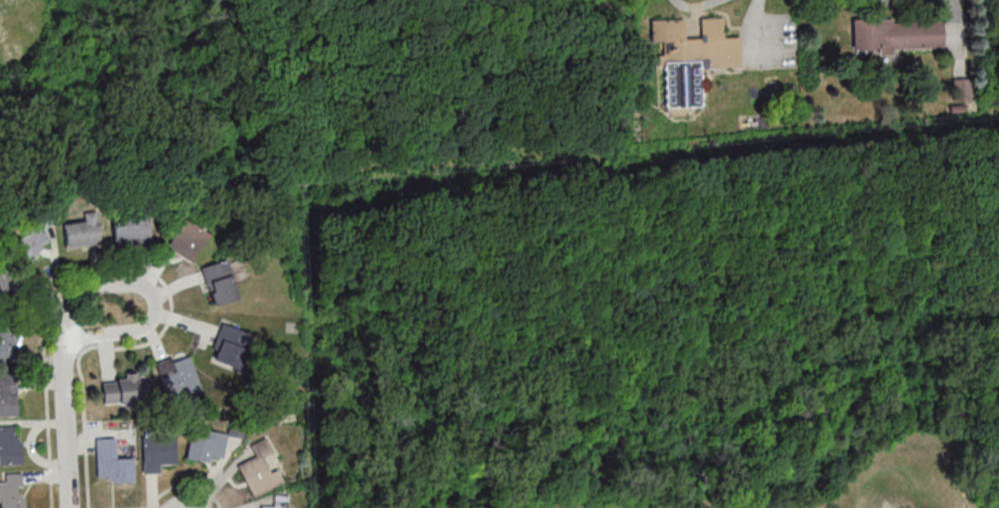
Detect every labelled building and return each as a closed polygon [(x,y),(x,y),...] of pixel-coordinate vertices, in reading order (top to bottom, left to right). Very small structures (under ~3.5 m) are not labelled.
[(701,69),(741,68),(741,37),(724,37),(723,18),(701,18),(701,38),(685,38),(684,19),(651,20),(651,42),(660,42),(661,67),(665,67),(666,117),(693,116),(693,107),(702,107),(701,69)] [(944,51),(944,20),(853,20),(853,51),(944,51)] [(150,240),(149,215),(113,217),(114,241),(150,240)] [(193,261),(209,232),(184,217),(167,246),(193,261)] [(103,241),(98,218),(62,226),(67,249),(103,241)] [(21,260),(52,247),(43,225),(12,238),(21,260)] [(237,299),(227,261),(203,267),(213,305),(237,299)] [(245,358),(254,336),(222,323),(213,345),(245,358)] [(17,358),(17,332),(0,332),(0,358),(17,358)] [(166,397),(201,386),(191,355),(156,366),(166,397)] [(145,373),(117,374),(118,383),(103,383),(104,404),(146,403),(145,373)] [(17,383),(0,383),(0,417),(17,417),(17,383)] [(21,436),(15,436),(14,425),(0,425),(0,465),(21,464),(21,436)] [(187,459),(223,463),(227,437),(190,432),(187,459)] [(176,464),(176,437),(143,437),(143,474),(161,474),(161,464),(176,464)] [(133,458),(117,458),(117,438),(96,438),(97,482),(134,481),(133,458)] [(250,446),(255,459),(237,466),(251,498),(283,485),(278,471),(270,474),(263,457),(272,453),(266,439),(250,446)] [(22,474),(5,474),(5,483),(0,483),(0,507),(22,507),(22,474)] [(287,496),(273,496),(273,507),(287,507),(287,496)]
